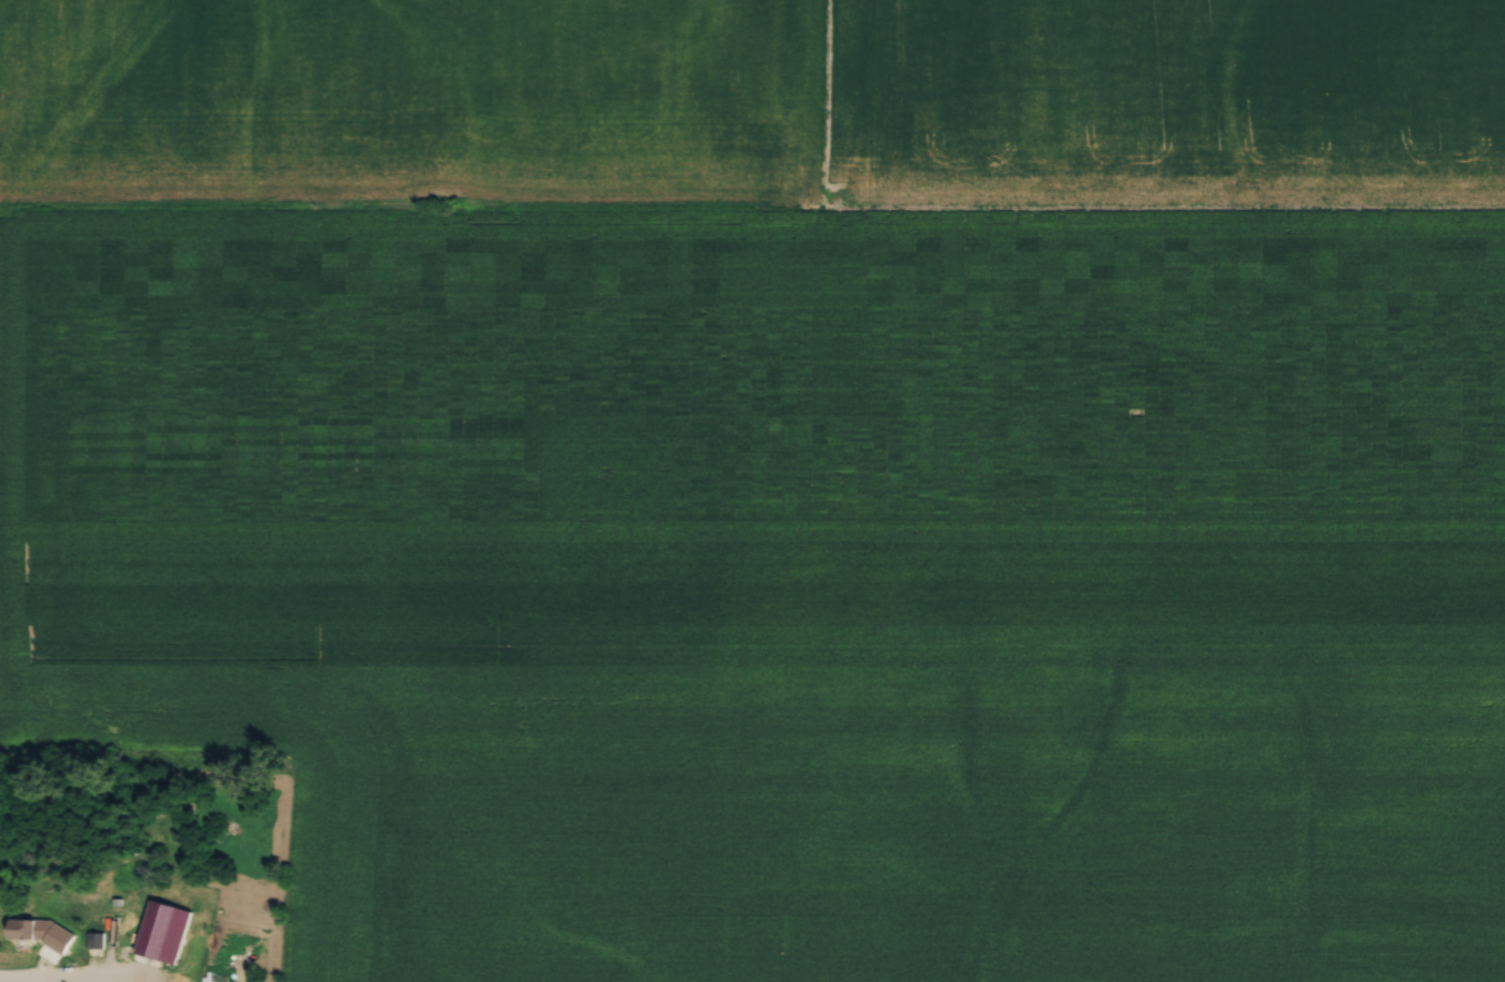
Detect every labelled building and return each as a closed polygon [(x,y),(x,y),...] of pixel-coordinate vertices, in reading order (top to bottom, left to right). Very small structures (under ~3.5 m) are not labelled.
[(192,909),(151,899),(138,952),(179,963),(192,909)] [(42,938),(42,918),(10,918),(10,938),(42,938)] [(90,945),(104,945),(104,932),(90,932),(90,945)]
